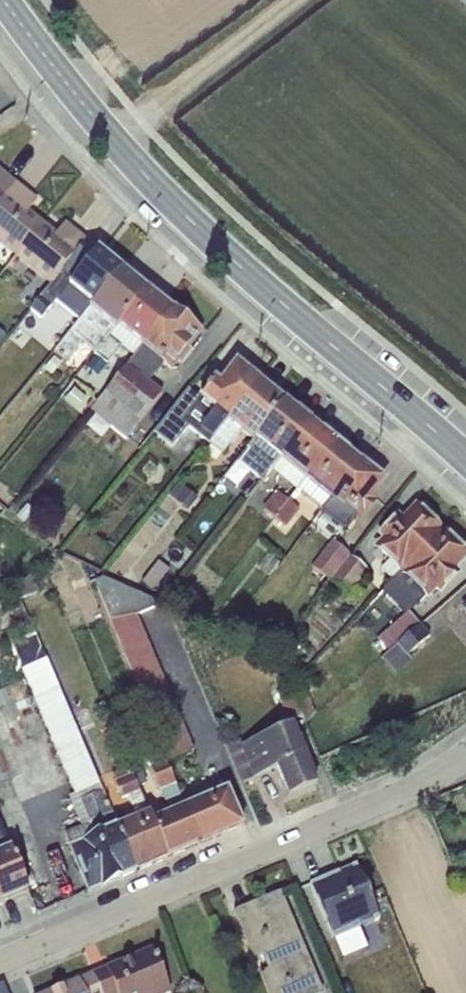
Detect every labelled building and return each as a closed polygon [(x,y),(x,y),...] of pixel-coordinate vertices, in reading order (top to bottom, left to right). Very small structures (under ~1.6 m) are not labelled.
[(15,184),(0,171),(0,203),(15,184)] [(0,203),(0,246),(15,257),(41,224),(26,212),(36,201),(15,184),(0,203)] [(41,224),(15,257),(20,262),(45,282),(50,286),(86,241),(65,224),(55,236),(41,224)] [(86,241),(50,286),(30,311),(41,320),(56,302),(79,322),(121,270),(86,241)] [(45,282),(20,262),(13,270),(38,290),(45,282)] [(121,270),(79,322),(53,353),(66,363),(82,344),(94,354),(146,290),(121,270)] [(146,290),(94,354),(84,367),(97,376),(121,347),(133,358),(171,311),(146,290)] [(171,311),(133,358),(90,412),(126,440),(163,393),(149,382),(162,366),(171,373),(178,365),(180,367),(193,352),(187,347),(199,333),(171,311)] [(207,443),(258,381),(236,363),(220,382),(214,378),(199,397),(188,389),(152,433),(172,447),(188,428),(207,443)] [(258,381),(207,443),(222,455),(239,433),(251,442),(283,402),(258,381)] [(74,387),(64,401),(77,411),(88,397),(74,387)] [(283,402),(251,442),(246,448),(249,451),(239,464),(261,480),(269,469),(308,422),(283,402)] [(308,422),(269,469),(297,490),(334,442),(308,422)] [(334,442),(297,490),(322,509),(359,463),(334,442)] [(359,463),(322,509),(321,511),(343,529),(353,517),(361,523),(380,499),(373,494),(383,482),(359,463)] [(179,483),(168,496),(188,512),(198,499),(179,483)] [(274,519),(288,501),(276,492),(262,509),(274,519)] [(288,501),(274,519),(286,529),(300,511),(288,501)] [(392,581),(440,532),(415,508),(404,519),(398,513),(376,535),(381,539),(372,548),(378,554),(387,562),(380,570),(392,581)] [(440,532),(392,581),(382,592),(404,615),(408,612),(409,613),(425,599),(427,601),(436,591),(440,596),(461,574),(454,567),(465,556),(440,532)] [(330,581),(350,555),(332,541),(311,567),(330,581)] [(350,555),(330,581),(349,596),(368,570),(350,555)] [(158,561),(141,583),(153,592),(169,570),(158,561)] [(32,574),(16,590),(21,600),(39,592),(32,574)] [(103,577),(94,581),(169,761),(189,753),(192,747),(137,616),(157,607),(155,602),(103,577)] [(408,612),(404,615),(377,639),(388,652),(420,625),(409,613),(408,612)] [(420,625),(388,652),(381,659),(395,676),(412,659),(408,655),(430,636),(420,625)] [(74,794),(99,784),(35,634),(10,644),(74,794)] [(302,717),(294,696),(290,687),(288,688),(276,693),(289,723),(302,717)] [(294,696),(302,717),(305,725),(316,715),(305,689),(294,696)] [(240,746),(253,779),(277,769),(288,796),(316,785),(291,725),(243,745),(240,746)] [(240,746),(243,745),(241,740),(226,746),(242,784),(253,779),(240,746)] [(152,820),(168,858),(200,844),(178,792),(159,747),(143,754),(161,798),(164,797),(171,812),(152,820)] [(135,818),(149,813),(129,766),(111,774),(121,800),(127,798),(135,818)] [(99,784),(74,794),(68,797),(80,826),(65,833),(88,891),(135,872),(116,826),(99,784)] [(178,792),(200,844),(243,826),(227,789),(189,805),(183,790),(178,792)] [(116,826),(135,872),(168,858),(152,820),(149,813),(135,818),(116,826)] [(27,890),(0,825),(0,901),(27,890)] [(338,871),(309,883),(333,939),(358,928),(380,919),(355,864),(351,866),(352,870),(340,875),(338,871)] [(237,914),(281,895),(280,891),(235,910),(237,914)] [(235,910),(234,911),(253,959),(261,956),(267,969),(260,972),(269,992),(322,992),(281,895),(237,914),(235,910)] [(358,928),(333,939),(342,959),(367,948),(358,928)] [(100,992),(171,992),(152,949),(92,974),(100,992)] [(92,974),(49,992),(100,992),(92,974)]
